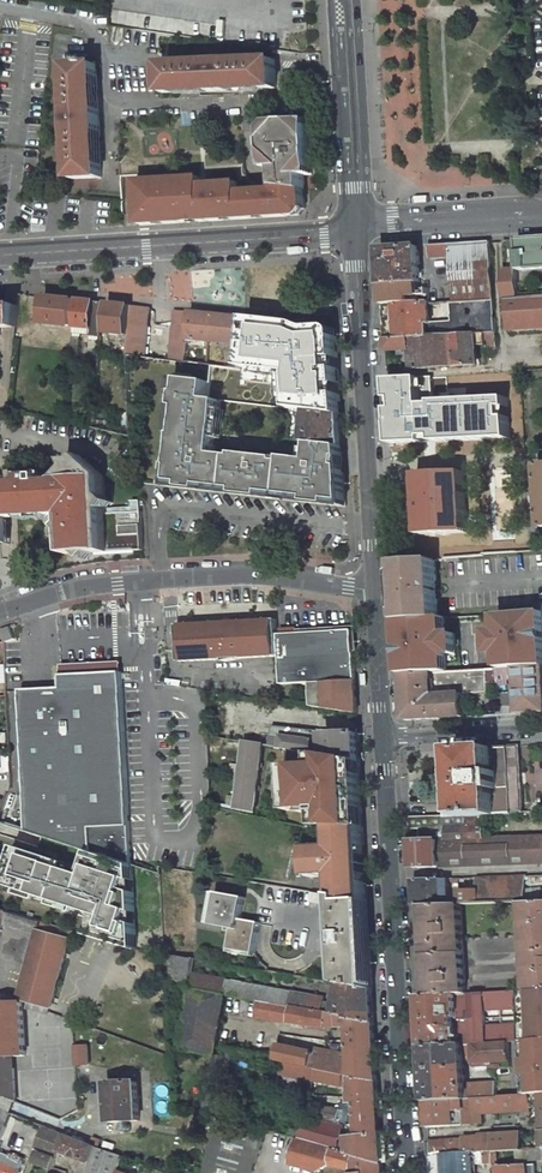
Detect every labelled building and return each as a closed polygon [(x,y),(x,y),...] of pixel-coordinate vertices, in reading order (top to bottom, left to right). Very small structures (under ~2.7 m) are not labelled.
[(274,61),(163,65),(164,92),(275,88),(274,61)] [(100,177),(96,65),(92,65),(92,63),(85,62),(85,66),(68,67),(74,178),(100,177)] [(312,175),(309,120),(272,122),(272,130),(263,131),(265,168),(275,168),(275,185),(276,185),(276,187),(303,191),(303,175),(312,175)] [(138,183),(141,226),(299,217),(305,210),(303,191),(276,187),(253,184),(243,185),(243,182),(239,182),(239,184),(202,186),(201,179),(138,183)] [(541,268),(541,238),(507,240),(508,259),(517,259),(518,269),(541,268)] [(451,256),(454,302),(493,299),(492,278),(492,271),(489,242),(426,246),(427,258),(451,256)] [(381,249),(383,285),(414,283),(420,282),(420,279),(422,279),(422,274),(419,274),(418,246),(391,248),(381,249)] [(541,326),(541,295),(518,297),(516,269),(518,269),(517,259),(508,259),(504,260),(505,270),(502,270),(502,271),(503,299),(504,299),(504,300),(506,328),(541,326)] [(503,299),(502,271),(492,271),(492,278),(493,299),(493,301),(504,300),(504,299),(503,299)] [(383,285),(384,307),(394,306),(394,305),(415,304),(414,283),(383,285)] [(43,324),(73,328),(75,300),(46,297),(43,324)] [(454,302),(444,303),(444,315),(453,314),(453,320),(430,322),(429,303),(415,304),(394,305),(394,306),(384,307),(386,338),(495,332),(493,301),(493,299),(454,302)] [(102,335),(105,303),(75,300),(73,328),(92,330),(92,334),(102,335)] [(108,304),(105,334),(128,335),(131,306),(108,304)] [(128,335),(127,344),(145,346),(149,308),(131,306),(128,335)] [(18,327),(21,307),(0,308),(0,329),(18,327)] [(187,341),(190,314),(181,313),(181,311),(174,311),(169,361),(182,362),(182,363),(184,363),(187,341)] [(190,314),(187,341),(244,345),(247,318),(190,312),(190,314)] [(340,328),(248,318),(245,348),(306,356),(305,377),(343,383),(340,328)] [(410,369),(475,365),(475,346),(485,345),(485,349),(495,348),(495,332),(386,338),(386,351),(408,350),(410,369)] [(214,354),(188,350),(187,363),(212,367),(213,367),(214,354)] [(241,370),(243,358),(236,357),(235,361),(215,358),(215,367),(226,368),(241,370)] [(222,401),(226,368),(215,367),(213,367),(212,367),(210,383),(208,400),(222,401)] [(252,386),(289,391),(289,387),(290,376),(254,372),(252,386)] [(499,390),(498,372),(488,372),(489,390),(499,390)] [(420,437),(419,407),(416,407),(415,398),(476,394),(475,373),(388,380),(392,452),(436,449),(436,444),(453,443),(452,431),(424,433),(425,436),(420,437)] [(289,387),(314,390),(315,379),(311,379),(303,378),(290,376),(289,387)] [(210,383),(174,378),(162,486),(346,506),(343,447),(312,443),(310,460),(280,457),(279,459),(251,456),(250,459),(216,455),(222,401),(208,400),(210,383)] [(341,415),(339,382),(319,380),(321,399),(311,398),(309,412),(341,415)] [(278,393),(253,390),(252,405),(276,408),(278,393)] [(520,405),(519,394),(505,395),(505,406),(520,405)] [(307,398),(280,395),(279,404),(284,404),(283,409),(306,411),(307,398)] [(505,424),(520,424),(520,407),(504,408),(505,424)] [(312,443),(343,447),(341,415),(309,412),(306,442),(312,443)] [(480,446),(502,444),(501,425),(487,427),(479,429),(480,446)] [(63,515),(65,552),(65,553),(79,553),(87,560),(92,552),(107,552),(104,509),(111,502),(104,495),(103,477),(79,455),(75,460),(66,462),(69,468),(58,478),(58,481),(61,481),(63,515)] [(466,533),(461,470),(417,474),(421,535),(466,533)] [(42,476),(23,477),(24,483),(5,484),(7,509),(7,518),(63,515),(61,481),(58,481),(43,482),(42,476)] [(104,509),(107,552),(144,550),(141,500),(132,501),(133,507),(104,509)] [(8,543),(7,518),(7,509),(0,509),(0,544),(8,543)] [(444,558),(511,554),(510,542),(485,544),(486,550),(478,550),(477,540),(442,543),(444,558)] [(439,618),(435,559),(415,560),(398,562),(401,620),(439,618)] [(541,611),(541,602),(533,603),(533,612),(541,611)] [(275,620),(176,627),(178,663),(221,661),(224,663),(241,659),(278,657),(276,635),(275,620)] [(0,632),(0,633),(3,643),(13,640),(9,629),(0,632)] [(352,631),(276,635),(278,657),(278,663),(279,684),(310,682),(355,680),(352,631)] [(60,676),(121,672),(120,662),(59,666),(60,676)] [(431,673),(432,696),(462,694),(462,698),(488,697),(488,685),(508,685),(507,680),(518,678),(519,705),(519,713),(541,712),(541,666),(431,673)] [(60,688),(20,690),(28,832),(132,865),(125,748),(121,672),(60,676),(60,688)] [(433,719),(432,696),(431,673),(404,675),(406,720),(433,719)] [(355,680),(310,682),(311,707),(357,714),(355,680)] [(433,719),(463,717),(462,698),(462,694),(432,696),(433,719)] [(514,705),(499,706),(499,714),(515,713),(514,705)] [(284,750),(360,761),(358,733),(325,736),(319,736),(319,742),(270,736),(268,748),(284,750)] [(253,812),(262,745),(245,742),(237,796),(234,795),(233,802),(236,802),(235,809),(253,812)] [(484,815),(523,814),(518,746),(455,751),(457,782),(458,816),(484,815)] [(364,827),(360,761),(284,750),(287,812),(308,811),(308,814),(319,814),(320,828),(332,827),(364,827)] [(410,817),(411,830),(419,830),(420,842),(412,842),(413,869),(541,865),(541,838),(485,840),(484,815),(458,816),(410,817)] [(357,883),(355,846),(365,845),(364,827),(332,827),(333,850),(325,850),(325,846),(309,848),(311,877),(335,876),(335,896),(344,897),(344,903),(368,901),(367,883),(357,883)] [(22,845),(8,889),(30,896),(42,896),(79,908),(91,908),(92,908),(92,936),(128,947),(139,947),(139,920),(132,918),(137,902),(137,889),(129,886),(135,867),(113,860),(91,853),(86,869),(60,860),(60,855),(58,855),(27,845),(22,845)] [(522,902),(528,902),(527,877),(511,878),(512,903),(522,902)] [(479,879),(479,891),(461,892),(461,905),(512,903),(511,878),(479,879)] [(443,906),(442,884),(459,884),(459,879),(414,881),(415,907),(423,906),(443,906)] [(373,989),(368,901),(344,903),(344,897),(335,896),(314,892),(312,902),(333,905),(338,905),(342,984),(373,989)] [(242,919),(245,898),(217,894),(212,925),(234,929),(230,950),(255,954),(260,923),(242,919)] [(522,902),(524,937),(526,993),(541,992),(541,901),(528,902),(522,902)] [(466,996),(463,939),(461,905),(443,906),(423,906),(424,925),(428,997),(437,997),(437,998),(466,996)] [(416,925),(424,925),(423,906),(415,907),(416,925)] [(42,921),(7,911),(3,924),(38,933),(39,931),(42,921)] [(39,931),(71,940),(73,930),(42,921),(39,931)] [(51,1009),(71,940),(39,931),(38,933),(20,1000),(19,1001),(28,1003),(50,1009),(51,1009)] [(524,937),(463,939),(466,996),(526,993),(524,937)] [(167,984),(228,995),(262,1001),(293,1007),(349,1016),(349,1018),(374,1023),(373,989),(342,984),(340,984),(336,1007),(324,1005),(325,998),(194,975),(196,960),(165,955),(167,984)] [(167,984),(171,1049),(216,1057),(228,995),(167,984)] [(466,996),(437,998),(437,997),(428,997),(420,998),(423,1048),(456,1047),(455,1018),(466,1018),(466,1022),(470,1022),(471,1036),(471,1045),(509,1042),(513,1042),(513,1043),(523,1043),(541,1042),(541,992),(526,993),(466,996)] [(293,1007),(262,1001),(259,1018),(290,1023),(293,1007)] [(22,1003),(0,1004),(0,1057),(14,1057),(26,1056),(22,1003)] [(50,1009),(28,1003),(27,1010),(49,1015),(50,1009)] [(378,1082),(374,1023),(349,1018),(349,1016),(293,1007),(290,1023),(329,1030),(349,1027),(350,1060),(347,1060),(346,1062),(313,1055),(314,1052),(278,1045),(275,1061),(378,1082)] [(456,1047),(423,1048),(426,1103),(497,1098),(496,1085),(466,1087),(464,1062),(472,1061),(473,1064),(475,1064),(510,1061),(509,1042),(471,1045),(471,1046),(465,1046),(456,1047)] [(526,1096),(530,1096),(540,1095),(541,1095),(541,1042),(523,1043),(526,1096)] [(89,1063),(88,1046),(75,1047),(74,1047),(75,1065),(89,1063)] [(231,1064),(233,1052),(227,1051),(225,1059),(225,1063),(231,1064)] [(14,1057),(0,1057),(0,1096),(17,1103),(14,1057)] [(351,1087),(352,1124),(348,1125),(349,1143),(344,1142),(344,1128),(305,1120),(302,1135),(292,1132),(290,1138),(299,1140),(382,1164),(378,1082),(275,1061),(259,1057),(257,1066),(306,1076),(303,1089),(310,1090),(311,1081),(341,1086),(345,1087),(351,1087)] [(223,1069),(222,1079),(229,1080),(230,1070),(223,1069)] [(140,1120),(137,1081),(107,1084),(110,1123),(140,1120)] [(481,1124),(481,1114),(530,1110),(530,1103),(530,1096),(526,1096),(497,1098),(426,1103),(428,1127),(481,1124)] [(226,1120),(230,1099),(218,1097),(215,1117),(220,1118),(226,1120)] [(347,1111),(320,1106),(319,1113),(313,1112),(312,1118),(344,1125),(347,1111)] [(38,1148),(58,1156),(60,1150),(65,1134),(45,1126),(38,1148)] [(479,1139),(429,1142),(429,1156),(472,1153),(472,1152),(492,1151),(492,1152),(521,1150),(520,1133),(479,1136),(479,1139)] [(65,1134),(60,1150),(90,1162),(87,1172),(119,1172),(124,1158),(65,1134)] [(382,1164),(299,1140),(291,1165),(319,1172),(320,1172),(326,1170),(326,1172),(382,1172),(382,1164)] [(430,1172),(494,1172),(492,1152),(492,1151),(472,1152),(472,1153),(429,1156),(430,1172)] [(35,1162),(54,1169),(57,1158),(39,1152),(35,1162)] [(141,1165),(132,1161),(130,1172),(140,1172),(141,1165)] [(21,1171),(0,1163),(0,1172),(20,1172),(21,1171)]
